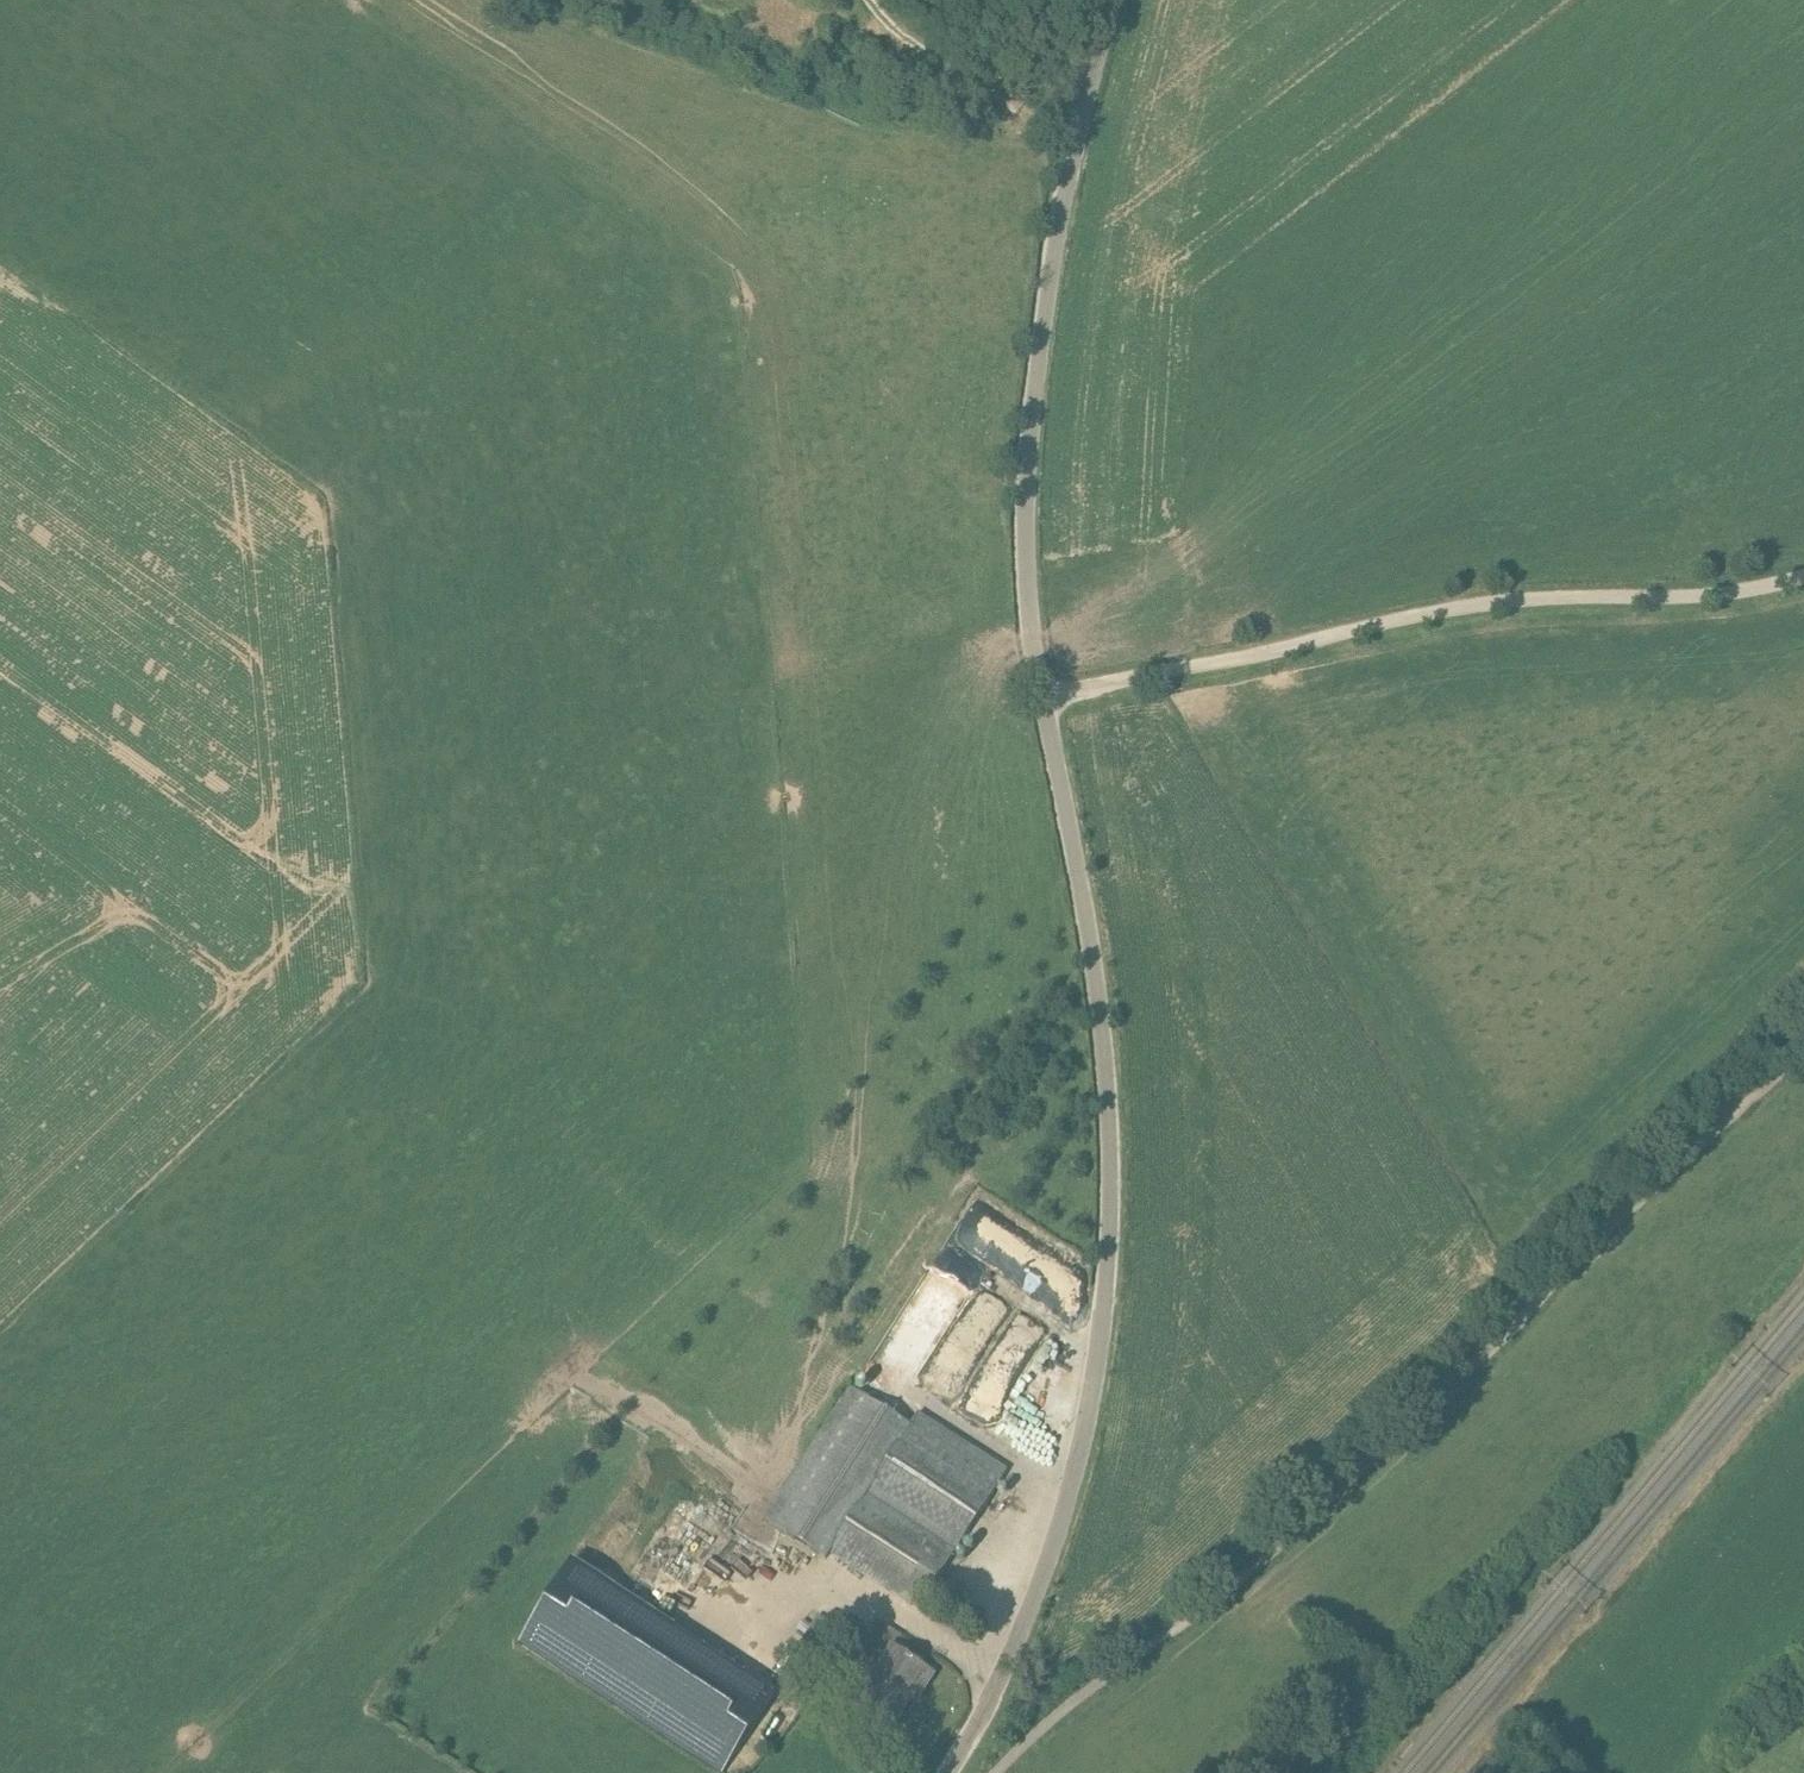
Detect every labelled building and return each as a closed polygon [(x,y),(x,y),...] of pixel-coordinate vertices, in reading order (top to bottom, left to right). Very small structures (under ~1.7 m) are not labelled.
[(830,1553),(909,1426),(852,1389),(766,1522),(826,1560),(830,1553)] [(919,1610),(1008,1472),(918,1414),(910,1426),(909,1426),(830,1553),(919,1610)] [(773,1696),(573,1568),(523,1646),(719,1772),(723,1772),(773,1696)] [(933,1676),(893,1650),(881,1666),(856,1705),(892,1728),(916,1691),(921,1694),(933,1676)]
